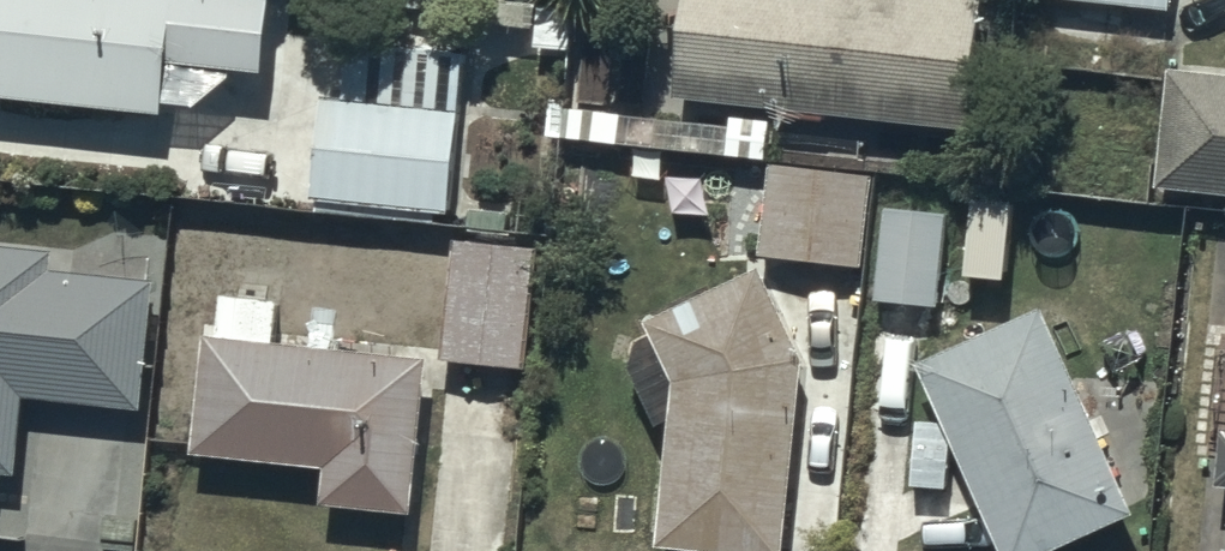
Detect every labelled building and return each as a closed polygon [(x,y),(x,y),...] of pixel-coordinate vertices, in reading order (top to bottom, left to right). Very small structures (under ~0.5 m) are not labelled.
[(167,117),(180,0),(0,0),(0,99),(167,117)] [(676,98),(976,126),(988,0),(685,0),(676,98)] [(466,49),(350,40),(345,92),(327,90),(318,202),(453,213),(466,49)] [(1171,65),(1162,187),(1224,192),(1224,69),(1171,65)] [(875,175),(768,164),(759,255),(866,266),(875,175)] [(955,212),(884,206),(876,299),(947,305),(955,212)] [(531,242),(448,239),(444,362),(526,365),(531,242)] [(26,397),(145,405),(154,275),(59,269),(61,244),(0,240),(0,467),(21,469),(26,397)] [(656,339),(625,353),(660,427),(673,420),(661,544),(733,550),(789,550),(809,356),(763,260),(645,317),(656,339)] [(223,292),(219,335),(207,334),(197,451),(329,461),(326,502),(417,509),(430,351),(279,340),(283,296),(223,292)] [(921,361),(1005,550),(1056,550),(1143,513),(1050,304),(921,361)]
